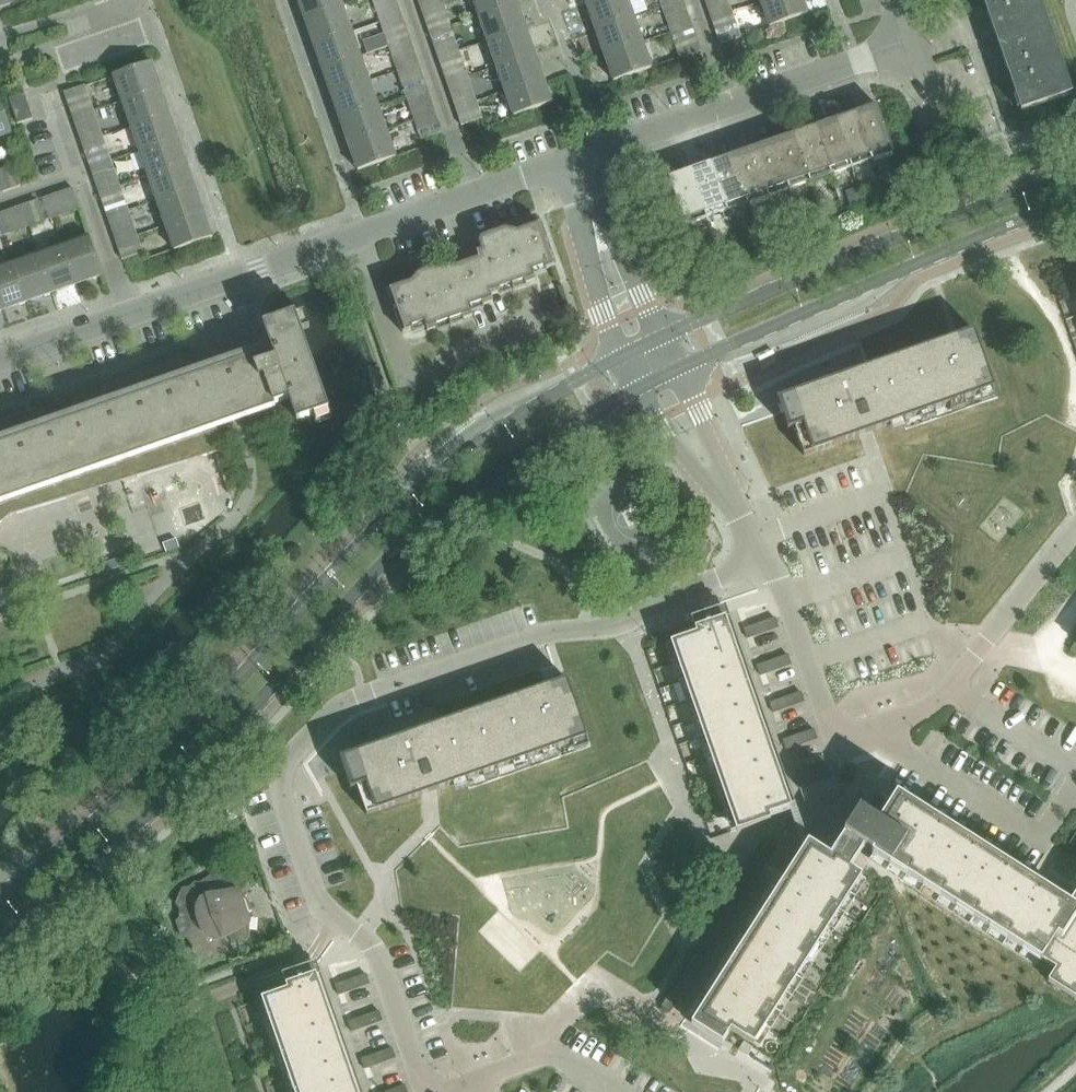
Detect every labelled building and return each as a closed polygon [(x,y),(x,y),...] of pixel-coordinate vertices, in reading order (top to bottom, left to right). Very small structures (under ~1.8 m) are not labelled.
[(306,21),(344,8),(341,0),(299,0),(304,15),(303,15),(305,21),(306,21)] [(517,3),(516,0),(474,0),(479,16),(517,3)] [(596,30),(634,17),(628,0),(604,0),(588,6),(596,30)] [(761,1),(770,27),(808,13),(803,0),(764,0),(761,1)] [(985,7),(997,42),(1048,24),(1040,0),(982,0),(985,7)] [(488,41),(526,27),(517,3),(479,16),(488,41)] [(735,19),(730,5),(727,6),(719,22),(731,27),(735,19)] [(439,14),(424,6),(421,7),(426,22),(433,26),(439,14)] [(314,46),(315,46),(353,32),(344,8),(306,21),(313,40),(311,40),(314,46)] [(382,8),(360,17),(365,32),(387,24),(382,8)] [(407,28),(402,14),(399,15),(391,31),(403,36),(407,28)] [(433,26),(449,33),(453,32),(448,18),(439,14),(433,26)] [(643,42),(634,17),(596,30),(605,55),(643,42)] [(720,44),(724,43),(731,27),(719,22),(716,30),(720,44)] [(688,32),(673,24),(670,26),(675,40),(682,44),(688,32)] [(997,42),(1009,77),(1021,112),(1073,94),(1048,24),(997,42)] [(535,52),(526,27),(488,41),(497,65),(535,52)] [(388,39),(392,53),(396,52),(403,36),(391,31),(388,39)] [(322,71),(323,70),(361,57),(353,32),(315,46),(321,64),(320,65),(322,71)] [(688,32),(682,44),(698,52),(701,51),(697,36),(688,32)] [(605,55),(614,81),(652,68),(643,42),(605,55)] [(535,52),(497,65),(505,90),(543,77),(535,52)] [(456,63),(441,56),(438,57),(443,71),(451,75),(456,63)] [(331,95),(332,95),(370,82),(361,57),(323,70),(330,89),(329,89),(331,95)] [(114,75),(123,101),(161,88),(152,62),(114,75)] [(424,78),(419,63),(416,64),(409,80),(421,85),(424,78)] [(451,75),(466,83),(470,82),(465,68),(456,63),(451,75)] [(505,90),(514,116),(552,102),(543,77),(505,90)] [(405,89),(410,102),(414,101),(421,85),(409,80),(405,89)] [(340,120),(341,120),(379,107),(370,82),(332,95),(339,114),(338,114),(340,120)] [(123,101),(132,126),(170,112),(161,88),(123,101)] [(65,92),(69,106),(77,111),(83,99),(68,91),(65,92)] [(18,124),(25,122),(34,119),(25,94),(10,99),(18,124)] [(12,133),(0,98),(0,138),(12,133)] [(77,111),(93,118),(96,117),(91,103),(83,99),(77,111)] [(462,125),(483,118),(482,118),(458,105),(455,106),(462,125)] [(856,112),(873,160),(894,152),(878,105),(856,112)] [(348,145),(349,145),(387,131),(379,107),(341,120),(347,139),(346,139),(348,145)] [(132,126),(140,150),(178,137),(170,112),(132,126)] [(873,160),(856,112),(835,119),(852,167),(873,160)] [(443,132),(436,113),(433,114),(422,138),(422,139),(443,132)] [(852,167),(835,119),(815,127),(831,174),(852,167)] [(831,174),(815,127),(794,134),(811,182),(831,174)] [(358,170),(396,157),(387,131),(349,145),(355,161),(354,162),(356,168),(357,167),(358,170)] [(811,182),(794,134),(773,141),(790,189),(811,182)] [(140,150),(149,175),(187,162),(178,137),(140,150)] [(101,149),(85,141),(82,142),(87,156),(95,160),(101,149)] [(790,189),(773,141),(753,148),(769,196),(790,189)] [(769,196),(753,148),(732,156),(749,203),(769,196)] [(95,160),(110,168),(114,167),(109,153),(101,149),(95,160)] [(749,203),(732,156),(711,163),(728,211),(749,203)] [(149,175),(157,200),(195,187),(187,162),(149,175)] [(691,170),(707,218),(728,211),(711,163),(691,170)] [(22,186),(16,167),(15,165),(3,188),(4,192),(22,186)] [(686,225),(707,218),(691,170),(669,178),(686,225)] [(881,182),(868,187),(872,199),(885,195),(881,182)] [(157,200),(166,225),(204,211),(195,187),(157,200)] [(859,187),(846,191),(851,207),(864,202),(859,187)] [(118,198),(102,190),(99,191),(104,206),(112,210),(118,198)] [(112,210),(127,217),(131,216),(126,202),(118,198),(112,210)] [(44,205),(36,201),(22,206),(23,209),(39,216),(44,205)] [(39,216),(47,220),(61,215),(60,212),(44,205),(39,216)] [(204,211),(166,225),(175,250),(213,237),(204,211)] [(491,295),(513,288),(536,280),(534,273),(556,266),(541,223),(518,231),(520,237),(475,253),(478,259),(491,295)] [(11,233),(10,229),(0,224),(0,237),(11,233)] [(505,229),(494,233),(496,239),(507,236),(505,229)] [(64,246),(78,284),(104,275),(90,237),(64,246)] [(143,252),(120,240),(116,241),(123,260),(143,253),(143,252)] [(78,284),(64,246),(40,255),(53,293),(78,284)] [(53,293),(40,255),(15,264),(28,302),(53,293)] [(428,331),(450,323),(473,315),(471,309),(494,301),(491,295),(478,259),(444,271),(442,265),(421,272),(423,278),(388,290),(403,333),(426,325),(428,331)] [(15,264),(0,269),(0,300),(3,310),(28,302),(15,264)] [(285,317),(263,324),(271,346),(198,371),(189,347),(43,408),(0,423),(0,523),(11,515),(224,450),(216,425),(290,400),(298,422),(330,410),(296,313),(285,317)] [(961,343),(946,348),(917,359),(887,369),(862,378),(860,371),(860,370),(838,378),(824,382),(787,396),(791,407),(790,408),(791,411),(796,424),(794,425),(795,428),(804,456),(814,452),(860,436),(875,431),(883,428),(891,425),(903,421),(905,421),(921,415),(934,410),(935,410),(950,405),(964,400),(980,394),(994,390),(994,389),(996,389),(981,346),(975,330),(960,335),(959,336),(961,343)] [(176,538),(164,543),(167,551),(179,547),(176,538)] [(771,819),(770,814),(790,807),(725,620),(728,619),(726,613),(722,614),(702,621),(695,624),(698,633),(672,642),(738,831),(771,819)] [(779,627),(776,617),(760,623),(764,633),(779,627)] [(764,633),(760,623),(745,628),(748,638),(764,633)] [(792,664),(789,654),(773,660),(776,670),(792,664)] [(776,670),(773,660),(758,665),(761,675),(776,670)] [(557,748),(573,743),(587,738),(589,738),(574,695),(568,679),(552,684),(552,685),(555,692),(539,697),(510,707),(480,718),(450,728),(438,733),(435,726),(435,725),(401,737),(350,755),(354,766),(354,767),(359,783),(357,784),(358,787),(368,815),(377,811),(422,796),(423,795),(430,793),(438,790),(446,787),(454,784),(467,780),(468,780),(484,774),(498,769),(514,764),(527,759),(528,759),(543,753),(557,749),(557,748)] [(805,702),(802,692),(786,697),(789,707),(805,702)] [(789,707),(786,697),(771,702),(774,712),(789,707)] [(818,739),(814,729),(799,734),(802,744),(818,739)] [(802,744),(799,734),(783,740),(787,750),(802,744)] [(831,776),(827,765),(811,770),(815,781),(831,776)] [(815,781),(811,770),(796,776),(800,787),(815,781)] [(1073,908),(1063,902),(1060,906),(899,803),(899,804),(882,793),(868,816),(860,811),(844,834),(873,853),(873,855),(874,855),(1039,961),(1041,962),(1042,960),(1056,970),(1049,981),(1067,992),(1075,998),(1075,904),(1073,908)] [(754,1045),(766,1027),(862,877),(832,858),(829,862),(811,850),(704,1017),(701,1016),(698,1021),(701,1023),(719,1035),(719,1034),(726,1039),(731,1030),(754,1045)] [(748,871),(757,877),(766,863),(757,857),(748,871)] [(757,877),(748,871),(740,885),(749,891),(757,877)] [(178,922),(183,937),(189,938),(195,945),(195,951),(209,959),(214,955),(221,956),(227,952),(224,937),(230,934),(235,942),(244,942),(248,937),(250,912),(253,910),(249,900),(246,900),(222,874),(218,873),(202,884),(196,884),(191,889),(184,889),(178,904),(182,909),(182,918),(178,922)] [(749,891),(740,885),(731,899),(740,904),(749,891)] [(740,904),(731,899),(722,912),(731,918),(740,904)] [(710,932),(719,937),(728,924),(719,918),(710,932)] [(719,937),(710,932),(701,946),(710,951),(719,937)] [(689,965),(698,970),(706,957),(698,951),(689,965)] [(698,970),(689,965),(680,978),(689,984),(698,970)] [(316,976),(319,975),(317,969),(313,970),(286,980),(289,990),(263,999),(296,1091),(357,1091),(316,976)] [(351,979),(355,989),(370,984),(367,974),(351,979)] [(689,984),(680,978),(671,992),(680,998),(689,984)] [(355,989),(351,979),(336,985),(339,995),(355,989)] [(680,998),(671,992),(662,1006),(671,1012),(680,998)] [(364,1016),(368,1026),(383,1021),(380,1011),(364,1016)] [(368,1026),(364,1016),(349,1022),(352,1032),(368,1026)] [(377,1053),(381,1063),(396,1058),(393,1048),(377,1053)] [(381,1063),(377,1053),(362,1059),(365,1069),(381,1063)]
